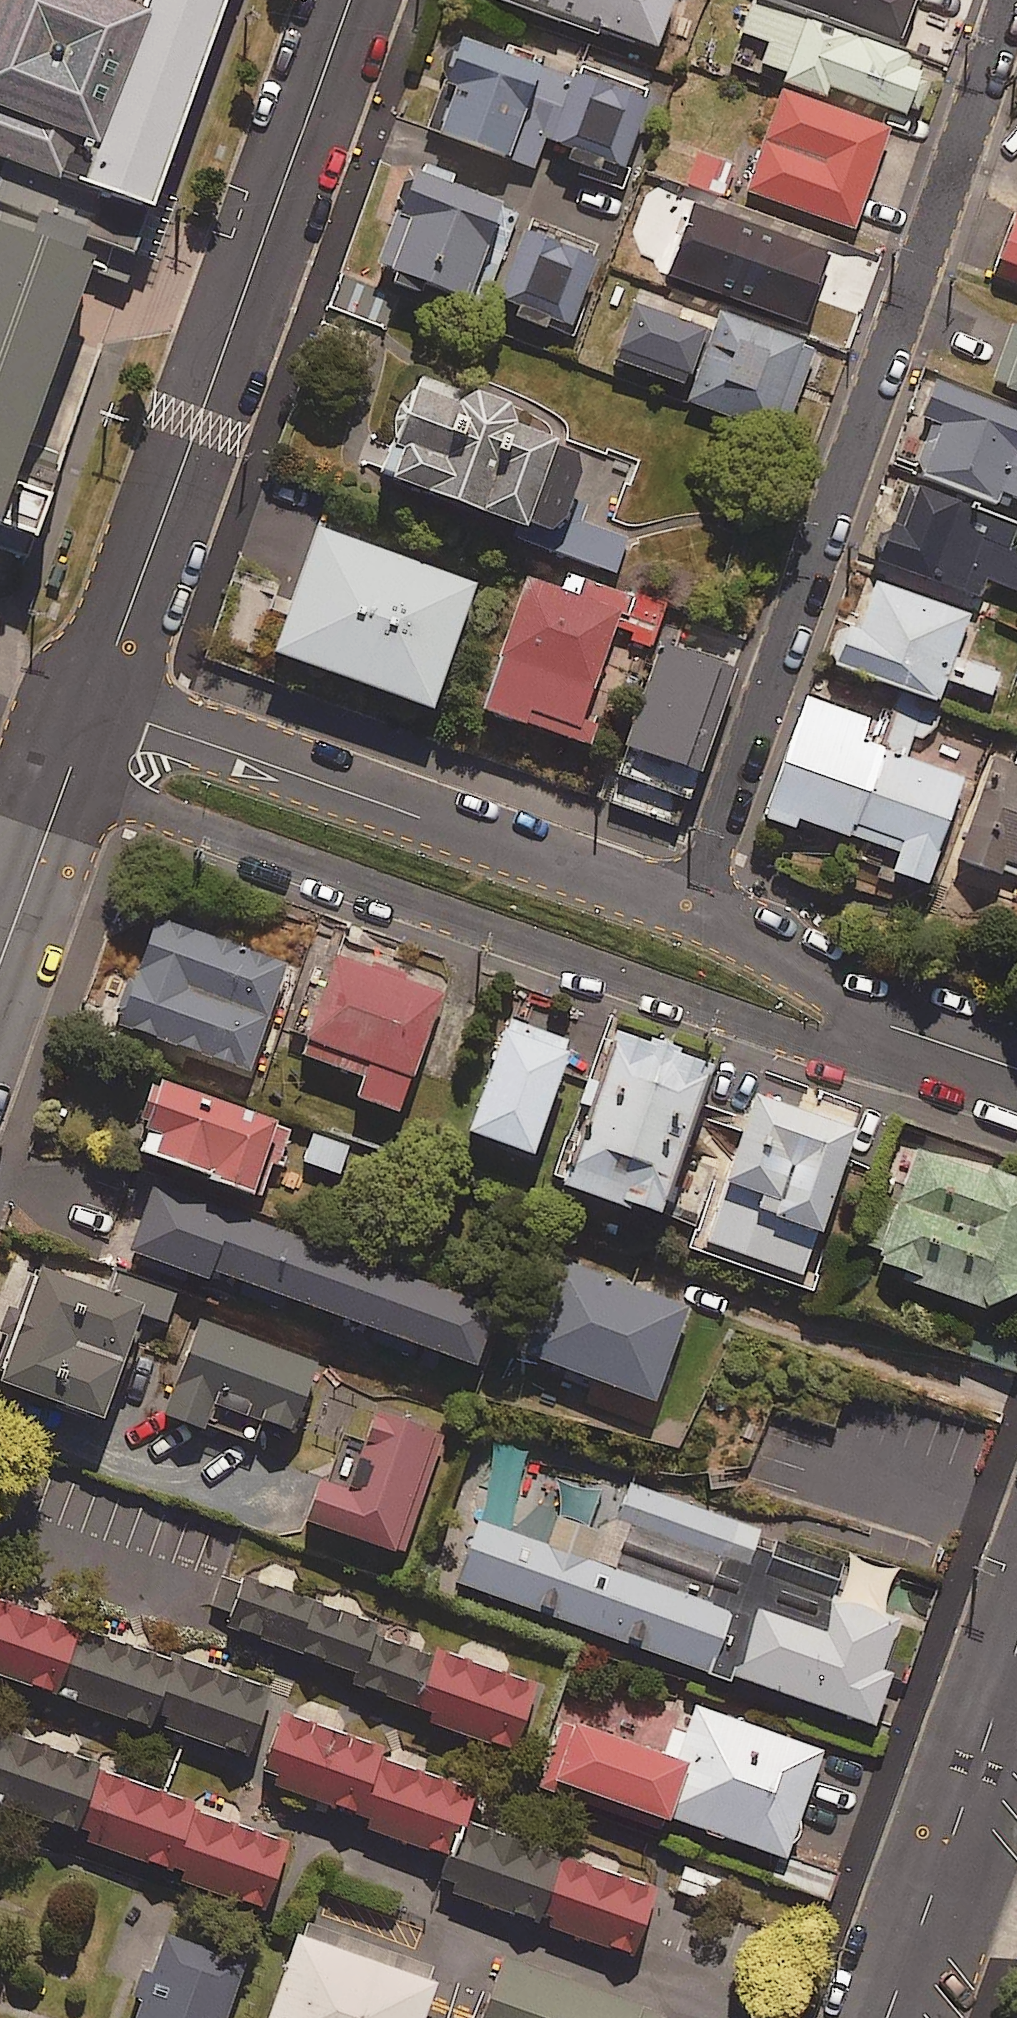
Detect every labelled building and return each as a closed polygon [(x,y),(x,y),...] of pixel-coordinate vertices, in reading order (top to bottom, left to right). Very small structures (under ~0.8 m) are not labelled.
[(3,545),(5,539),(38,551),(52,512),(19,500),(99,279),(133,291),(237,0),(155,0),(148,19),(94,0),(7,0),(0,19),(0,162),(12,166),(0,200),(0,228),(2,229),(0,236),(0,544),(3,545)] [(653,55),(674,0),(510,0),(653,55)] [(734,56),(787,74),(782,87),(827,103),(832,90),(906,116),(924,65),(751,5),(734,56)] [(534,169),(542,146),(569,156),(566,165),(601,177),(604,168),(622,173),(650,92),(582,69),(577,84),(461,44),(446,87),(455,90),(439,136),(534,169)] [(889,133),(782,95),(748,194),(854,232),(889,133)] [(733,166),(697,155),(687,186),(723,197),(733,166)] [(517,216),(409,177),(371,283),(343,273),(329,311),(385,331),(399,291),(417,298),(421,287),(466,304),(475,281),(491,287),(517,216)] [(722,257),(715,281),(732,286),(725,308),(816,338),(844,252),(715,210),(702,250),(722,257)] [(1016,217),(996,276),(1016,284),(1016,218),(1016,217)] [(517,310),(514,320),(546,331),(549,323),(570,331),(594,262),(522,237),(499,304),(517,310)] [(704,336),(635,311),(616,363),(685,388),(704,336)] [(814,351),(719,317),(688,403),(784,437),(814,351)] [(1003,391),(1016,396),(1016,351),(1003,391)] [(420,381),(414,399),(401,408),(393,422),(391,434),(396,449),(384,484),(533,537),(530,546),(615,576),(627,542),(566,521),(588,458),(509,429),(514,415),(420,381)] [(936,383),(924,414),(937,419),(916,471),(1016,512),(1016,415),(936,383)] [(908,489),(880,564),(979,599),(986,580),(1016,591),(1016,554),(1008,550),(1016,529),(908,489)] [(476,586),(319,531),(274,657),(431,713),(476,586)] [(857,628),(849,625),(833,666),(941,709),(951,684),(991,700),(1001,676),(951,657),(967,615),(876,579),(857,628)] [(596,729),(583,725),(613,632),(625,636),(636,602),(577,583),(572,598),(528,584),(518,616),(497,609),(483,653),(500,658),(482,714),(590,749),(596,729)] [(745,644),(671,618),(607,802),(681,828),(745,644)] [(806,699),(765,825),(793,834),(797,822),(900,856),(894,876),(928,887),(963,780),(905,761),(920,715),(894,706),(888,726),(806,699)] [(995,762),(959,862),(1011,881),(1016,867),(1016,868),(1016,770),(995,762)] [(287,970),(159,921),(118,1027),(246,1076),(287,970)] [(442,997),(338,959),(302,1059),(364,1081),(356,1102),(398,1117),(442,997)] [(571,1044),(507,1023),(468,1140),(532,1161),(571,1044)] [(713,1067),(623,1036),(569,1194),(660,1224),(713,1067)] [(158,1087),(134,1157),(207,1182),(204,1188),(249,1204),(275,1127),(158,1087)] [(856,1136),(757,1101),(706,1246),(804,1281),(856,1136)] [(348,1147),(313,1135),(304,1164),(339,1175),(348,1147)] [(987,1313),(1016,1300),(1016,1186),(917,1152),(878,1267),(913,1279),(911,1287),(987,1313)] [(340,1323),(334,1339),(368,1351),(370,1345),(440,1370),(443,1361),(474,1372),(496,1311),(155,1187),(130,1255),(202,1281),(205,1273),(242,1287),(239,1297),(282,1312),(286,1303),(340,1323)] [(688,1312),(558,1263),(524,1358),(653,1406),(688,1312)] [(39,1276),(0,1385),(0,1390),(100,1426),(140,1315),(165,1324),(176,1293),(121,1274),(110,1302),(39,1276)] [(316,1367),(198,1325),(166,1417),(252,1448),(260,1424),(292,1435),(316,1367)] [(439,1438),(378,1417),(366,1452),(344,1444),(314,1529),(396,1558),(439,1438)] [(462,1578),(870,1725),(886,1681),(873,1677),(892,1624),(832,1602),(846,1565),(776,1540),(773,1550),(761,1545),(768,1526),(629,1476),(597,1564),(481,1523),(462,1578)] [(413,1710),(432,1659),(375,1638),(377,1632),(246,1583),(228,1630),(360,1679),(357,1689),(413,1710)] [(81,1634),(0,1605),(0,1678),(58,1699),(81,1634)] [(81,1634),(58,1699),(147,1731),(150,1723),(248,1759),(271,1693),(173,1658),(170,1666),(81,1634)] [(432,1659),(413,1710),(432,1717),(429,1725),(511,1756),(535,1690),(434,1653),(432,1659)] [(663,1763),(562,1728),(542,1785),(664,1828),(667,1820),(786,1861),(824,1752),(683,1703),(663,1763)] [(379,1754),(284,1719),(260,1784),(368,1824),(365,1830),(447,1861),(471,1796),(377,1761),(379,1754)] [(102,1775),(6,1736),(0,1749),(0,1807),(76,1838),(102,1775)] [(102,1775),(76,1838),(262,1913),(287,1850),(102,1775)] [(541,1927),(564,1862),(473,1830),(450,1895),(541,1927)] [(564,1862),(541,1927),(632,1959),(655,1894),(564,1862)] [(295,1930),(264,2017),(418,2017),(432,1977),(295,1930)] [(159,1933),(129,2017),(221,2017),(241,1962),(159,1933)] [(502,1957),(480,2017),(644,2017),(648,2009),(502,1957)]
